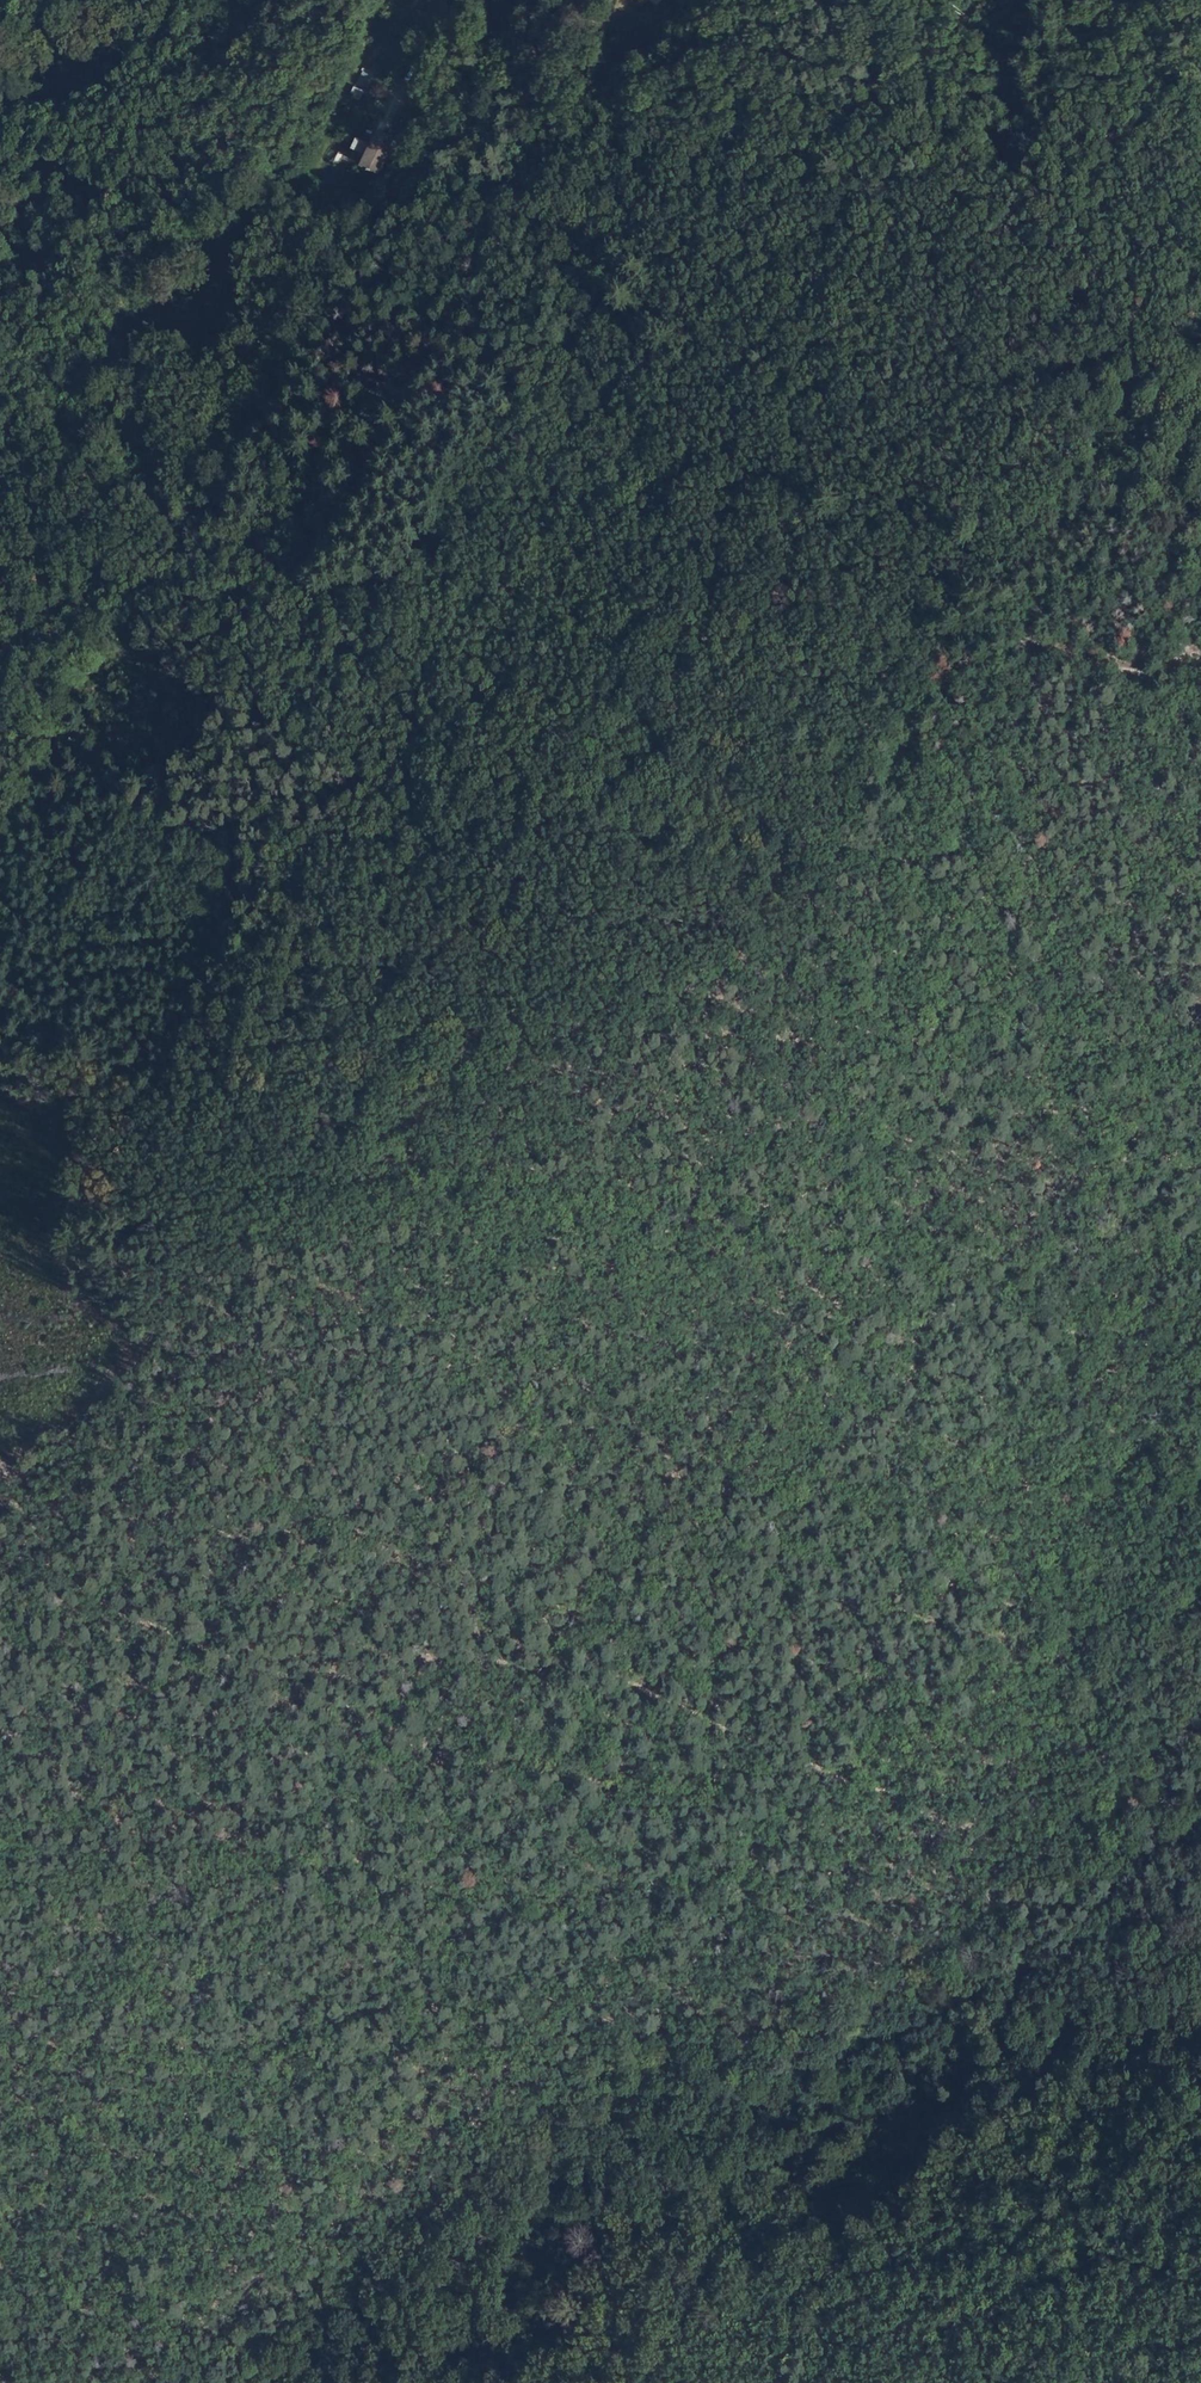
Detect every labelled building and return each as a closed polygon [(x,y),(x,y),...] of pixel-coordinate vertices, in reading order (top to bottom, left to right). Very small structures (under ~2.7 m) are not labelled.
[(411,124),(398,117),(385,148),(379,146),(372,163),(374,163),(365,182),(382,189),(411,124)]
